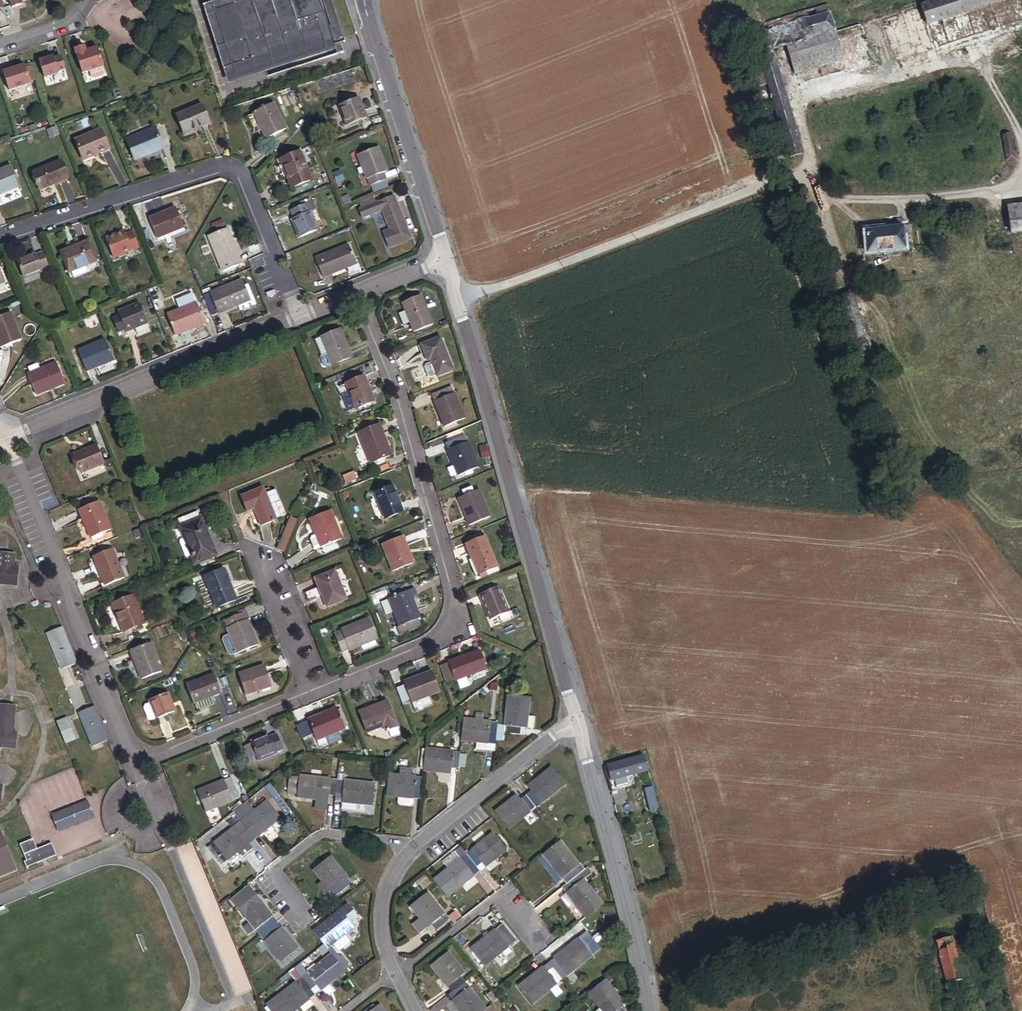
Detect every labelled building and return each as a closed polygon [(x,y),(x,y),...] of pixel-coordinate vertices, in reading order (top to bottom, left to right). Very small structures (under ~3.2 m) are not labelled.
[(335,51),(332,42),(233,73),(214,13),(254,0),(221,0),(203,6),(228,85),(335,51)] [(330,0),(254,0),(214,13),(233,73),(332,42),(335,51),(336,55),(343,53),(340,45),(344,43),(330,0)] [(916,7),(931,52),(1021,23),(1021,16),(1017,0),(938,0),(916,7)] [(736,34),(772,160),(797,153),(768,49),(781,46),(780,44),(829,29),(823,8),(771,24),(736,34)] [(781,46),(794,93),(868,72),(853,22),(829,29),(780,44),(781,46)] [(105,64),(99,45),(87,49),(85,43),(75,46),(83,71),(105,64)] [(66,67),(62,54),(55,56),(54,53),(40,58),(45,75),(59,70),(59,69),(66,67)] [(31,80),(25,62),(18,65),(4,69),(10,87),(31,80)] [(349,126),(367,119),(359,100),(341,107),(349,126)] [(287,133),(274,104),(255,113),(268,141),(287,133)] [(210,124),(203,105),(177,116),(184,134),(210,124)] [(60,134),(57,127),(47,131),(50,138),(60,134)] [(111,150),(102,129),(75,140),(83,159),(93,156),(93,157),(111,150)] [(164,148),(155,129),(128,140),(136,160),(164,148)] [(1010,133),(1002,135),(1006,161),(1014,159),(1010,133)] [(372,187),(388,180),(385,173),(389,172),(379,148),(360,155),(372,187)] [(312,181),(301,152),(282,160),(290,181),(293,188),(312,181)] [(290,181),(282,160),(277,162),(285,182),(290,181)] [(69,178),(62,161),(34,172),(41,189),(69,178)] [(12,167),(0,172),(0,196),(21,187),(12,167)] [(412,240),(395,196),(376,203),(374,197),(360,202),(363,209),(359,210),(363,219),(382,211),(390,230),(383,233),(389,248),(412,240)] [(293,209),(311,202),(310,199),(292,206),(293,209)] [(317,231),(310,212),(317,210),(313,201),(311,202),(293,209),(290,210),(294,219),(292,219),(300,238),(317,231)] [(185,227),(177,207),(149,218),(157,238),(185,227)] [(1014,258),(1021,257),(1021,208),(1008,210),(1012,248),(1014,258)] [(909,225),(864,231),(866,254),(912,248),(909,225)] [(159,242),(186,231),(185,227),(157,238),(159,242)] [(243,264),(228,228),(210,235),(224,271),(243,264)] [(139,248),(133,231),(127,234),(125,230),(106,238),(114,258),(139,248)] [(97,261),(89,242),(61,253),(69,272),(97,261)] [(357,264),(349,244),(316,258),(324,278),(357,264)] [(50,268),(43,252),(37,254),(37,253),(17,260),(24,278),(50,268)] [(252,295),(252,294),(249,296),(245,286),(243,281),(204,297),(212,316),(238,305),(241,311),(257,305),(252,295)] [(253,294),(249,284),(245,286),(249,296),(252,294),(252,295),(253,294)] [(206,324),(197,303),(196,303),(192,294),(176,300),(180,310),(169,315),(177,336),(206,324)] [(434,325),(422,296),(403,303),(407,314),(411,324),(415,333),(434,325)] [(148,322),(140,304),(119,313),(120,316),(112,319),(118,333),(126,330),(126,331),(134,328),(138,336),(150,331),(146,323),(148,322)] [(11,312),(0,317),(0,346),(1,348),(22,340),(11,312)] [(411,324),(407,314),(401,316),(405,327),(411,324)] [(353,358),(341,330),(322,338),(328,353),(322,356),(321,358),(324,368),(327,368),(333,366),(353,358)] [(438,376),(454,370),(441,337),(422,345),(428,361),(431,360),(433,362),(427,365),(426,368),(429,377),(432,377),(437,375),(438,376)] [(114,361),(106,340),(79,351),(87,372),(114,361)] [(65,383),(57,364),(30,375),(38,394),(65,383)] [(376,402),(366,376),(347,383),(357,409),(376,402)] [(466,419),(452,387),(432,395),(445,428),(466,419)] [(392,456),(380,425),(360,433),(372,464),(392,456)] [(459,477),(480,468),(466,436),(446,445),(459,477)] [(104,463),(96,446),(75,455),(82,472),(104,463)] [(390,467),(389,463),(378,467),(380,471),(390,467)] [(404,511),(394,487),(377,494),(387,518),(404,511)] [(248,512),(255,510),(262,527),(277,521),(263,488),(242,497),(248,512)] [(470,526),(491,518),(480,491),(459,499),(470,526)] [(104,532),(112,529),(99,502),(80,510),(94,542),(104,537),(104,532)] [(217,555),(199,511),(180,519),(187,537),(182,539),(181,542),(188,557),(193,555),(196,564),(217,555)] [(342,539),(330,511),(310,519),(317,534),(313,536),(311,539),(315,547),(318,548),(342,539)] [(285,552),(299,520),(291,516),(277,549),(285,552)] [(483,539),(481,534),(467,539),(469,544),(483,539)] [(412,565),(405,549),(408,547),(404,536),(385,544),(396,571),(412,565)] [(499,568),(486,537),(483,539),(469,544),(468,545),(474,560),(480,575),(499,568)] [(415,563),(408,547),(405,549),(412,565),(415,563)] [(94,556),(107,586),(127,578),(115,548),(94,556)] [(1,560),(15,561),(16,554),(2,553),(1,556),(0,555),(0,573),(1,560)] [(20,568),(14,567),(15,561),(1,560),(0,573),(0,585),(18,587),(20,568)] [(480,575),(474,560),(471,561),(478,576),(480,575)] [(237,600),(225,569),(206,577),(218,608),(237,600)] [(346,600),(335,572),(316,579),(327,608),(346,600)] [(422,618),(414,598),(418,596),(415,589),(390,599),(395,611),(401,626),(405,625),(408,632),(422,626),(419,619),(422,618)] [(389,597),(386,590),(372,595),(376,605),(381,603),(379,600),(389,597)] [(508,617),(499,590),(481,596),(490,623),(508,617)] [(144,625),(138,612),(140,611),(134,596),(113,605),(124,632),(144,625)] [(390,599),(389,598),(381,602),(387,615),(395,611),(390,599)] [(258,646),(245,613),(226,620),(239,653),(258,646)] [(378,639),(370,619),(335,633),(343,653),(378,639)] [(322,634),(331,630),(329,625),(320,629),(322,634)] [(408,632),(405,625),(401,626),(398,628),(402,637),(409,634),(408,632)] [(70,645),(63,627),(47,633),(61,669),(77,663),(70,645)] [(164,671),(152,643),(133,651),(144,679),(164,671)] [(487,672),(480,651),(450,662),(450,664),(457,683),(487,672)] [(457,683),(450,664),(442,667),(449,686),(457,683)] [(272,687),(266,666),(240,674),(246,695),(272,687)] [(441,690),(433,671),(405,683),(406,684),(398,688),(405,705),(412,702),(413,703),(441,690)] [(223,693),(215,675),(189,687),(198,709),(202,710),(210,706),(211,703),(209,699),(223,693)] [(176,711),(170,693),(152,700),(152,701),(145,704),(144,708),(149,719),(153,720),(176,711)] [(528,716),(530,698),(509,695),(506,726),(505,734),(520,735),(521,728),(534,729),(535,717),(528,716)] [(400,734),(388,701),(360,712),(367,732),(384,725),(386,730),(389,729),(392,737),(400,734)] [(0,748),(6,748),(8,733),(13,733),(15,707),(0,705),(0,753),(0,748)] [(94,748),(109,741),(95,706),(80,713),(94,748)] [(346,729),(338,708),(308,720),(317,741),(346,729)] [(74,736),(66,716),(56,720),(64,740),(74,736)] [(499,725),(499,722),(484,721),(475,720),(464,719),(462,740),(480,742),(489,743),(497,744),(497,740),(499,725)] [(304,720),(295,724),(301,737),(310,733),(304,720)] [(505,734),(506,726),(499,725),(497,740),(504,741),(505,734)] [(16,749),(17,734),(13,733),(8,733),(6,748),(16,749)] [(284,751),(277,735),(271,738),(270,736),(251,744),(252,746),(257,757),(259,762),(284,751)] [(257,757),(252,746),(246,748),(251,760),(257,757)] [(461,754),(461,752),(426,749),(424,769),(424,771),(452,773),(453,768),(459,768),(460,767),(461,754)] [(466,768),(468,755),(461,754),(460,767),(466,768)] [(632,776),(650,771),(646,756),(608,767),(612,781),(626,777),(632,776)] [(421,800),(423,778),(412,777),(413,769),(401,768),(401,775),(389,774),(386,796),(399,797),(398,803),(401,806),(411,807),(413,804),(414,799),(421,800)] [(536,809),(566,785),(553,768),(528,787),(532,792),(526,796),(536,809)] [(372,806),(374,786),(344,783),(345,776),(338,775),(337,783),(336,798),(335,803),(341,803),(341,812),(356,813),(357,805),(372,806)] [(241,798),(233,778),(199,792),(207,811),(241,798)] [(336,798),(337,783),(289,778),(287,796),(297,797),(297,800),(315,802),(314,810),(326,811),(327,802),(328,802),(329,797),(336,798)] [(663,823),(653,782),(647,784),(649,791),(645,792),(654,825),(663,823)] [(509,829),(536,809),(526,796),(521,800),(518,796),(496,813),(509,829)] [(255,839),(281,818),(275,810),(279,806),(273,798),(255,812),(247,802),(233,813),(237,817),(242,823),(255,839)] [(60,831),(95,817),(89,802),(54,816),(60,831)] [(291,810),(286,803),(281,806),(286,813),(291,810)] [(371,815),(372,806),(357,805),(356,813),(371,815)] [(233,830),(242,823),(237,817),(229,824),(233,830)] [(250,843),(255,839),(242,823),(233,830),(211,848),(224,864),(240,851),(250,843)] [(20,873),(0,827),(0,881),(20,873)] [(495,861),(508,851),(494,833),(466,855),(477,868),(482,863),(486,868),(495,861)] [(29,869),(59,857),(54,845),(40,851),(35,840),(22,846),(29,862),(27,863),(29,869)] [(586,870),(581,864),(580,866),(561,842),(538,859),(556,883),(562,879),(567,885),(586,870)] [(246,858),(255,850),(250,843),(240,851),(246,858)] [(447,898),(480,873),(477,868),(466,855),(461,848),(454,853),(459,860),(433,880),(447,898)] [(602,862),(600,854),(594,856),(595,863),(602,862)] [(352,883),(332,856),(314,870),(323,881),(331,892),(335,897),(352,883)] [(489,872),(498,865),(495,861),(486,868),(489,872)] [(486,868),(482,863),(477,868),(480,873),(486,868)] [(603,905),(585,881),(593,874),(589,868),(586,870),(567,885),(562,889),(567,894),(561,898),(569,909),(575,904),(586,918),(603,905)] [(331,892),(323,881),(318,885),(326,895),(331,892)] [(233,901),(251,887),(250,886),(232,900),(233,901)] [(274,917),(251,887),(233,901),(260,936),(273,926),(269,921),(274,917)] [(450,920),(428,893),(411,906),(421,918),(428,928),(433,925),(437,930),(450,920)] [(227,912),(232,908),(228,903),(223,907),(227,912)] [(345,935),(355,927),(341,910),(314,932),(324,945),(332,954),(332,955),(334,954),(336,957),(340,955),(337,951),(336,952),(331,945),(334,944),(339,949),(350,941),(345,935)] [(428,928),(421,918),(414,923),(422,933),(428,928)] [(509,948),(517,941),(503,924),(489,935),(485,938),(471,949),(484,966),(502,952),(509,948)] [(299,949),(292,940),(282,927),(277,931),(273,926),(260,936),(281,963),(299,949)] [(937,943),(954,1010),(976,1010),(969,981),(964,982),(954,939),(937,943)] [(563,980),(593,957),(580,940),(555,959),(558,963),(553,967),(563,980)] [(506,957),(512,952),(509,948),(502,952),(506,957)] [(465,983),(461,978),(465,974),(448,953),(431,966),(453,993),(465,983)] [(332,955),(332,954),(309,972),(302,962),(295,968),(302,977),(316,995),(345,972),(332,955)] [(338,959),(345,967),(351,963),(344,954),(338,959)] [(558,985),(563,980),(553,967),(548,971),(544,967),(519,986),(533,1004),(551,990),(558,985)] [(302,977),(295,968),(291,971),(298,980),(302,977)] [(316,995),(302,977),(298,980),(267,1005),(272,1010),(297,1010),(316,995)] [(469,987),(476,982),(473,977),(465,983),(453,993),(448,996),(460,1010),(485,1010),(486,1010),(469,987)] [(607,981),(592,993),(590,994),(599,1007),(602,1010),(624,1010),(621,1008),(625,1005),(607,981)] [(564,993),(558,985),(551,990),(557,998),(564,993)] [(498,1001),(492,993),(487,996),(494,1005),(498,1001)]
